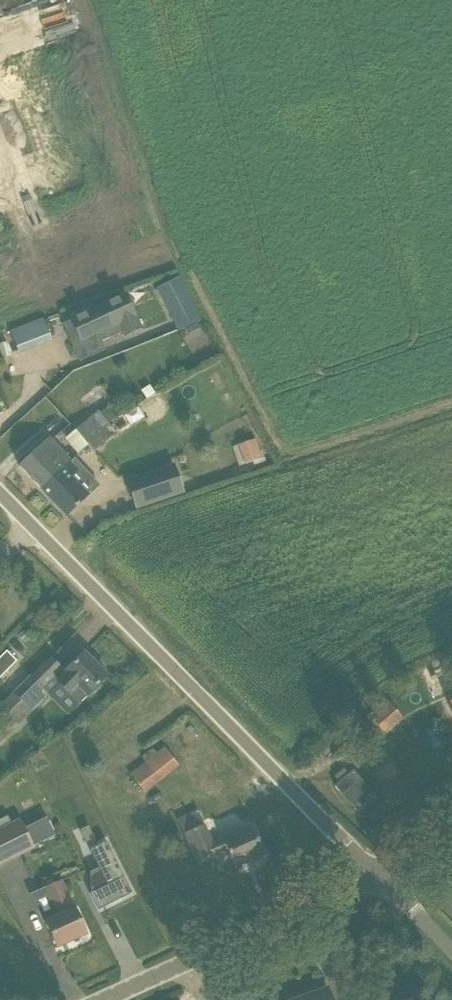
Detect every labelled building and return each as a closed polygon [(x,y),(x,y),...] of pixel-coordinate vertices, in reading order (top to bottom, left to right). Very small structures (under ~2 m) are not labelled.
[(156,288),(177,329),(200,318),(179,276),(156,288)] [(74,319),(70,321),(80,342),(98,333),(101,340),(121,331),(123,337),(126,336),(141,329),(138,324),(125,296),(106,305),(91,311),(88,304),(71,312),(74,319)] [(11,330),(19,351),(53,338),(44,317),(11,330)] [(65,388),(57,395),(66,407),(75,400),(65,388)] [(75,428),(87,444),(89,442),(87,440),(98,429),(107,423),(96,410),(75,428)] [(87,444),(94,451),(115,433),(107,423),(98,429),(87,440),(89,442),(87,444)] [(19,465),(40,488),(70,460),(48,437),(19,465)] [(256,438),(233,446),(239,465),(263,457),(256,438)] [(40,488),(66,516),(88,495),(70,476),(78,469),(70,460),(40,488)] [(183,492),(174,465),(127,481),(136,508),(183,492)] [(24,642),(29,637),(22,631),(17,636),(24,642)] [(16,661),(6,651),(0,657),(0,676),(16,661)] [(67,672),(57,681),(59,683),(79,703),(107,676),(105,674),(106,670),(101,665),(97,666),(83,652),(69,667),(65,670),(67,672)] [(0,707),(0,708),(17,725),(49,694),(43,688),(62,668),(51,656),(0,707)] [(356,722),(371,739),(381,730),(383,732),(401,716),(385,697),(356,722)] [(129,774),(142,791),(177,764),(164,747),(156,753),(152,748),(141,757),(144,762),(129,774)] [(226,850),(234,867),(264,854),(251,826),(212,843),(197,810),(177,819),(197,864),(226,850)] [(34,849),(19,818),(0,827),(0,866),(34,849)] [(94,838),(88,826),(79,830),(85,842),(94,838)] [(93,846),(71,855),(96,907),(126,894),(114,868),(104,872),(93,846)] [(43,889),(32,895),(44,920),(48,929),(56,947),(86,934),(78,916),(74,906),(71,907),(59,882),(43,889)] [(327,989),(296,999),(331,999),(327,989)]
